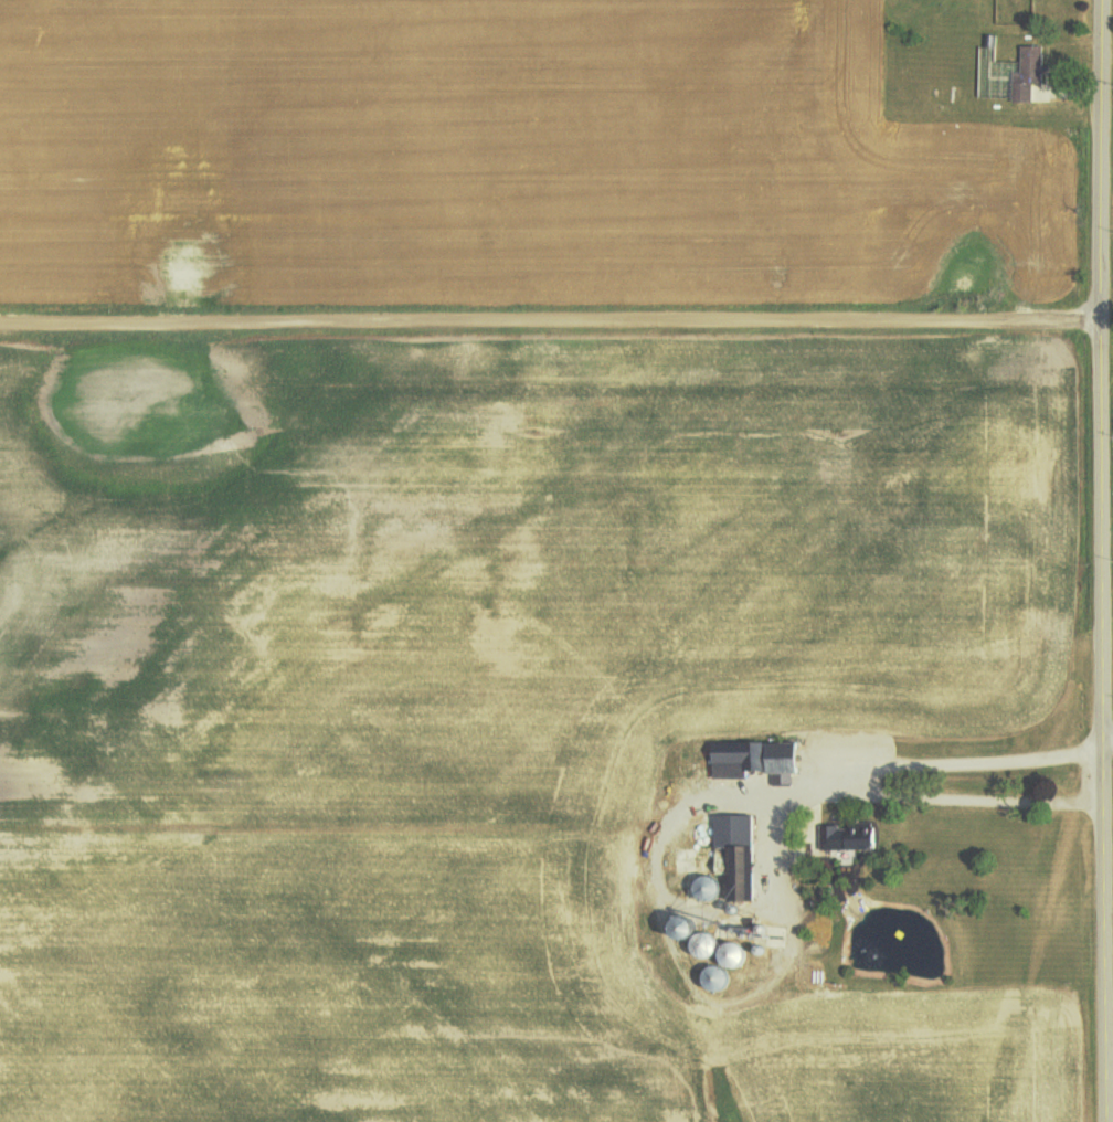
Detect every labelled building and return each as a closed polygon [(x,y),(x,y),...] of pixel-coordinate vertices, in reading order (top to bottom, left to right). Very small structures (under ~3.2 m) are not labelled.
[(976,97),(991,97),(993,91),(1001,91),(1001,89),(1005,77),(1014,80),(1013,103),(1033,103),(1034,85),(1044,85),(1044,75),(1051,75),(1052,66),(1044,64),(1045,46),(1022,46),(1014,59),(1010,70),(996,70),(998,64),(996,56),(996,48),(988,45),(976,49),(989,53),(986,60),(988,65),(981,65),(981,66),(980,86),(976,97)] [(714,744),(715,779),(750,778),(750,772),(773,771),(773,784),(793,784),(793,774),(803,773),(802,742),(714,744)] [(757,815),(715,816),(716,850),(726,850),(726,861),(723,861),(724,869),(729,869),(729,877),(735,877),(735,889),(720,890),(720,896),(738,896),(738,902),(758,902),(757,815)] [(842,826),(822,826),(823,850),(880,849),(880,838),(843,839),(842,826)]
